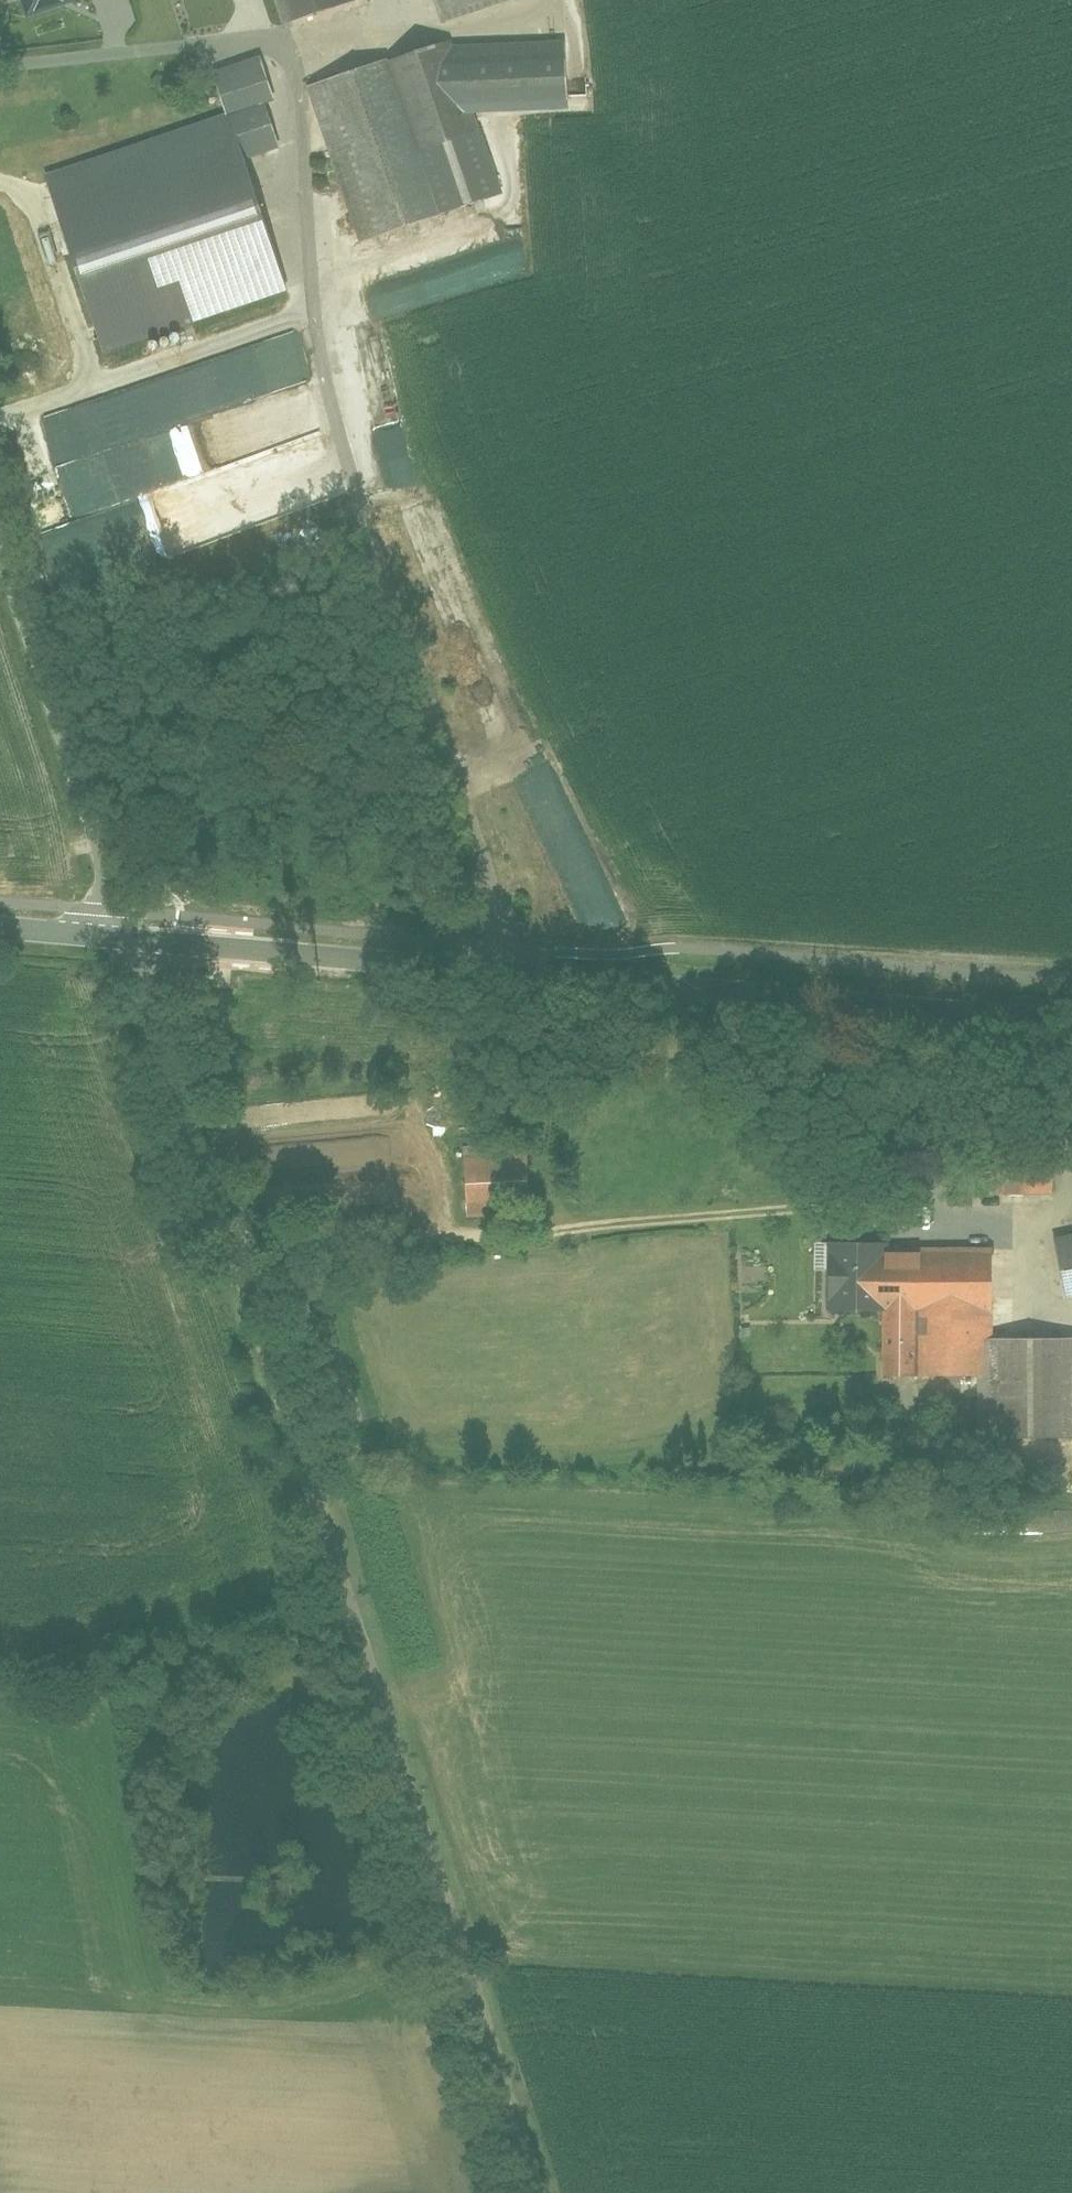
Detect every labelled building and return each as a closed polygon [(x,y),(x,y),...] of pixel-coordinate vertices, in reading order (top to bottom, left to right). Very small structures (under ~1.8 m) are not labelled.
[(29,16),(77,0),(23,0),(29,16)] [(289,20),(356,0),(283,0),(289,20)] [(445,25),(528,0),(437,0),(445,25)] [(489,208),(457,109),(575,107),(574,55),(440,57),(437,47),(311,87),(363,248),(489,208)] [(216,78),(231,121),(274,106),(259,63),(216,78)] [(48,183),(104,349),(282,289),(226,123),(48,183)] [(528,1157),(468,1160),(471,1218),(530,1215),(528,1157)] [(988,1163),(988,1210),(1071,1208),(1071,1162),(988,1163)] [(1065,1303),(1071,1302),(1071,1245),(1055,1248),(1065,1303)] [(832,1249),(830,1318),(888,1319),(886,1377),(976,1379),(975,1439),(1071,1441),(1071,1349),(990,1347),(992,1253),(832,1249)]
